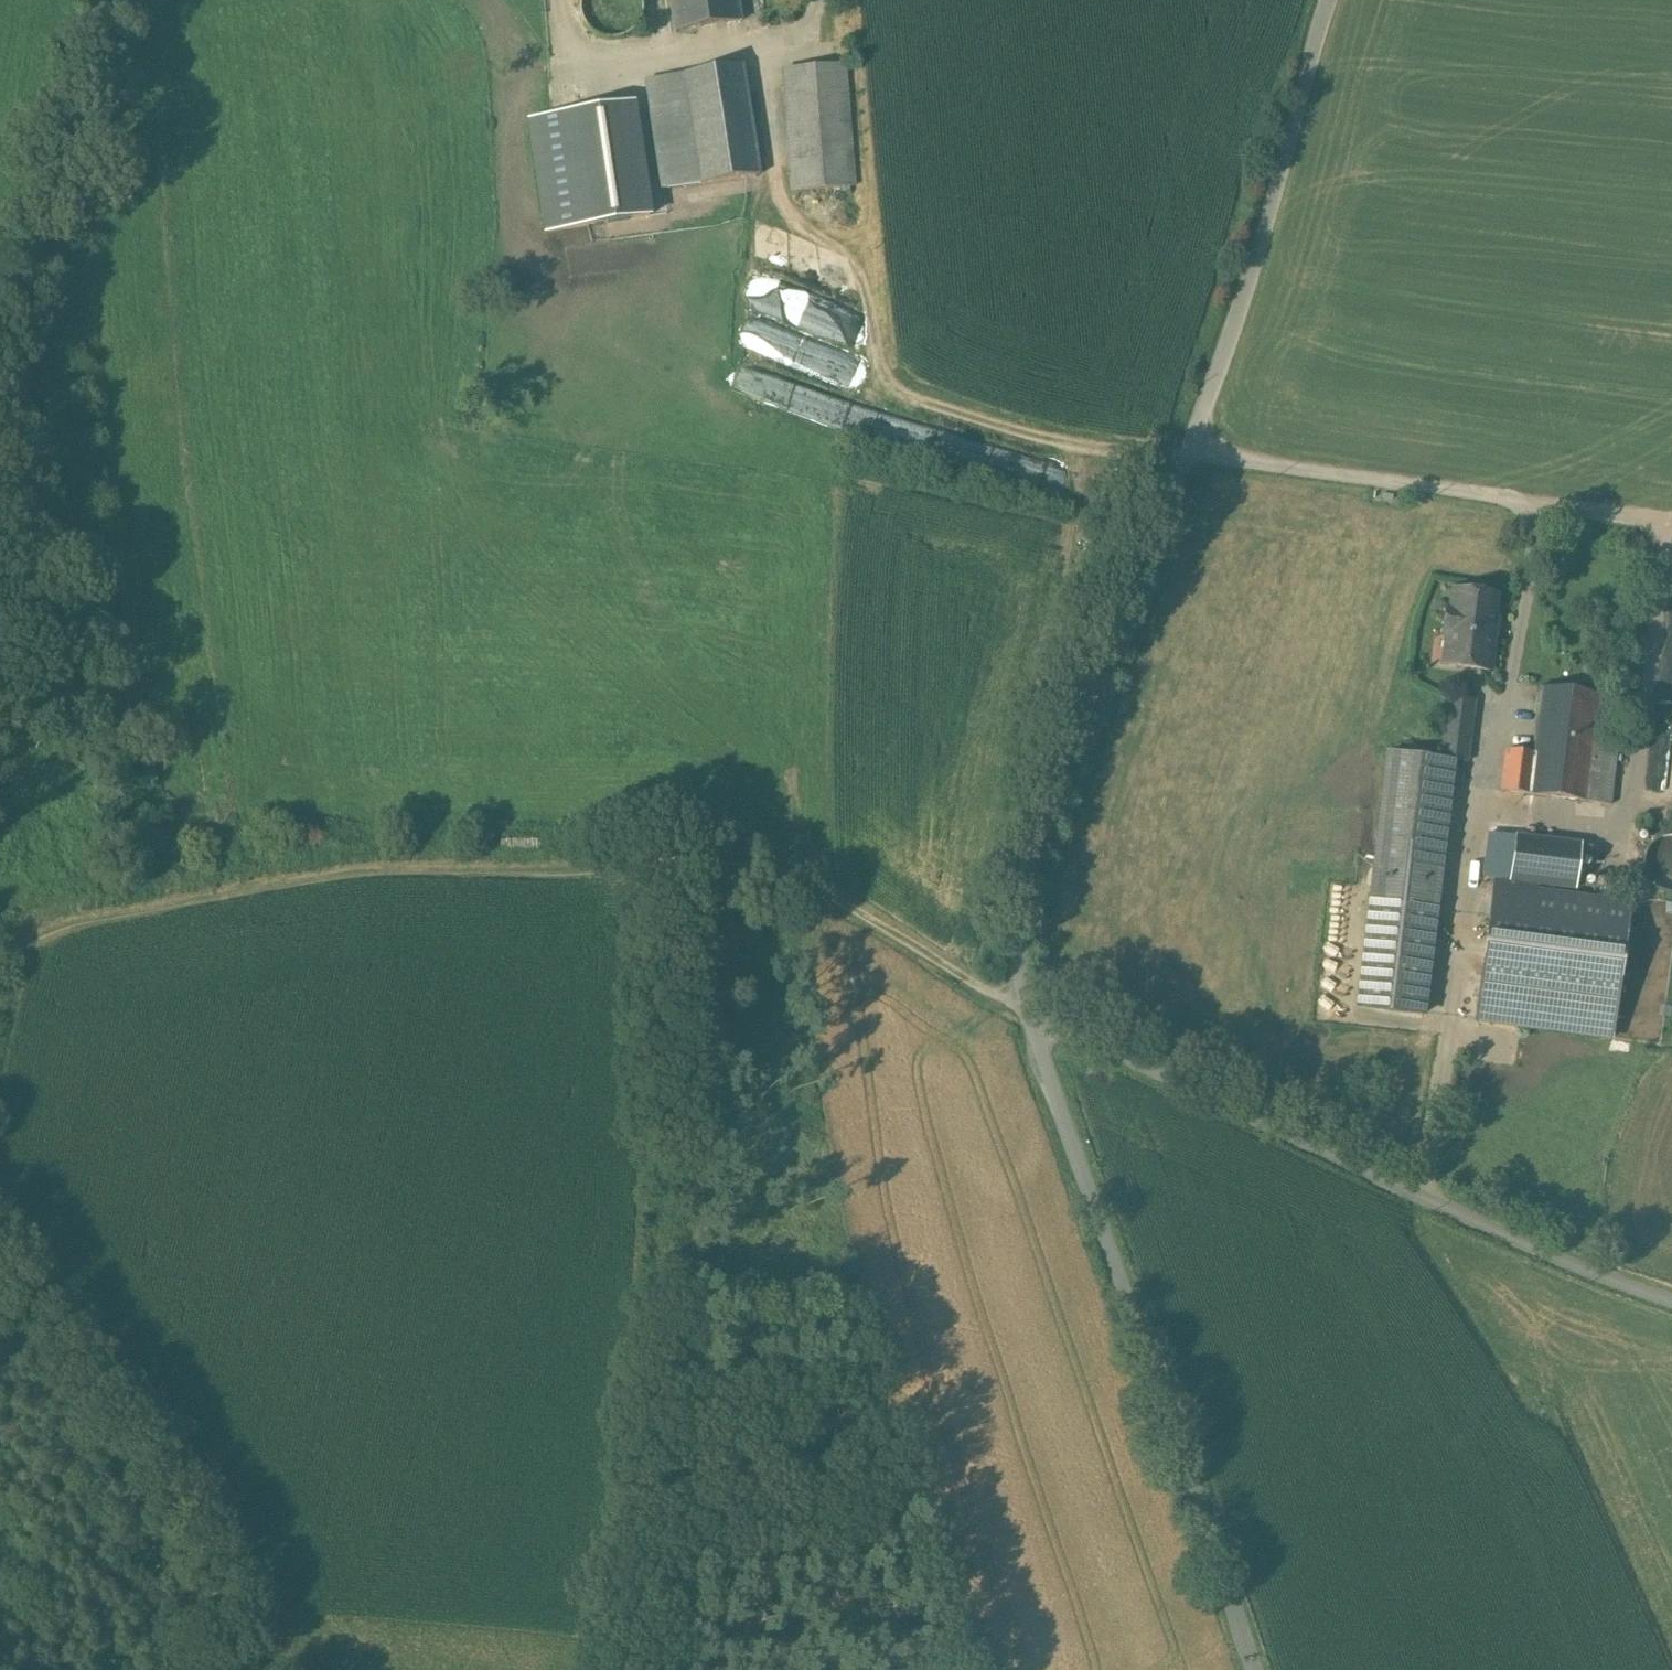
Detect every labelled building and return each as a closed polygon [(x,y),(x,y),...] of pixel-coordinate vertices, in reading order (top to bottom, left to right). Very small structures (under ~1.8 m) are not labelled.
[(676,31),(741,21),(737,0),(671,0),(676,31)] [(844,64),(785,69),(794,192),(854,187),(844,64)] [(742,65),(683,74),(700,183),(759,175),(742,65)] [(683,74),(647,80),(664,189),(700,183),(683,74)] [(528,112),(542,227),(650,214),(637,99),(528,112)] [(869,321),(770,279),(758,309),(856,351),(869,321)] [(754,320),(744,346),(855,389),(865,363),(754,320)] [(735,396),(862,429),(868,404),(741,371),(735,396)] [(1497,595),(1455,589),(1452,609),(1447,609),(1443,633),(1454,635),(1450,664),(1493,670),(1498,626),(1493,625),(1497,595)] [(1598,699),(1543,692),(1535,755),(1506,752),(1501,793),(1585,803),(1598,699)] [(1473,705),(1447,702),(1440,759),(1454,761),(1467,762),(1473,705)] [(1440,759),(1388,753),(1371,903),(1436,911),(1454,761),(1440,759)] [(1512,840),(1488,838),(1484,879),(1507,882),(1512,840)] [(1662,841),(1659,843),(1655,845),(1652,849),(1650,852),(1648,856),(1647,860),(1646,864),(1646,869),(1647,873),(1649,877),(1651,881),(1653,884),(1657,887),(1660,889),(1664,891),(1668,892),(1671,892),(1671,839),(1667,839),(1662,841)] [(1580,847),(1512,840),(1507,882),(1575,889),(1580,847)] [(1609,879),(1583,875),(1581,889),(1607,892),(1609,879)] [(1629,904),(1538,892),(1539,887),(1496,882),(1485,960),(1619,978),(1629,904)] [(1436,911),(1371,903),(1358,1006),(1424,1014),(1436,911)] [(1619,978),(1485,960),(1477,1020),(1611,1038),(1619,978)]
